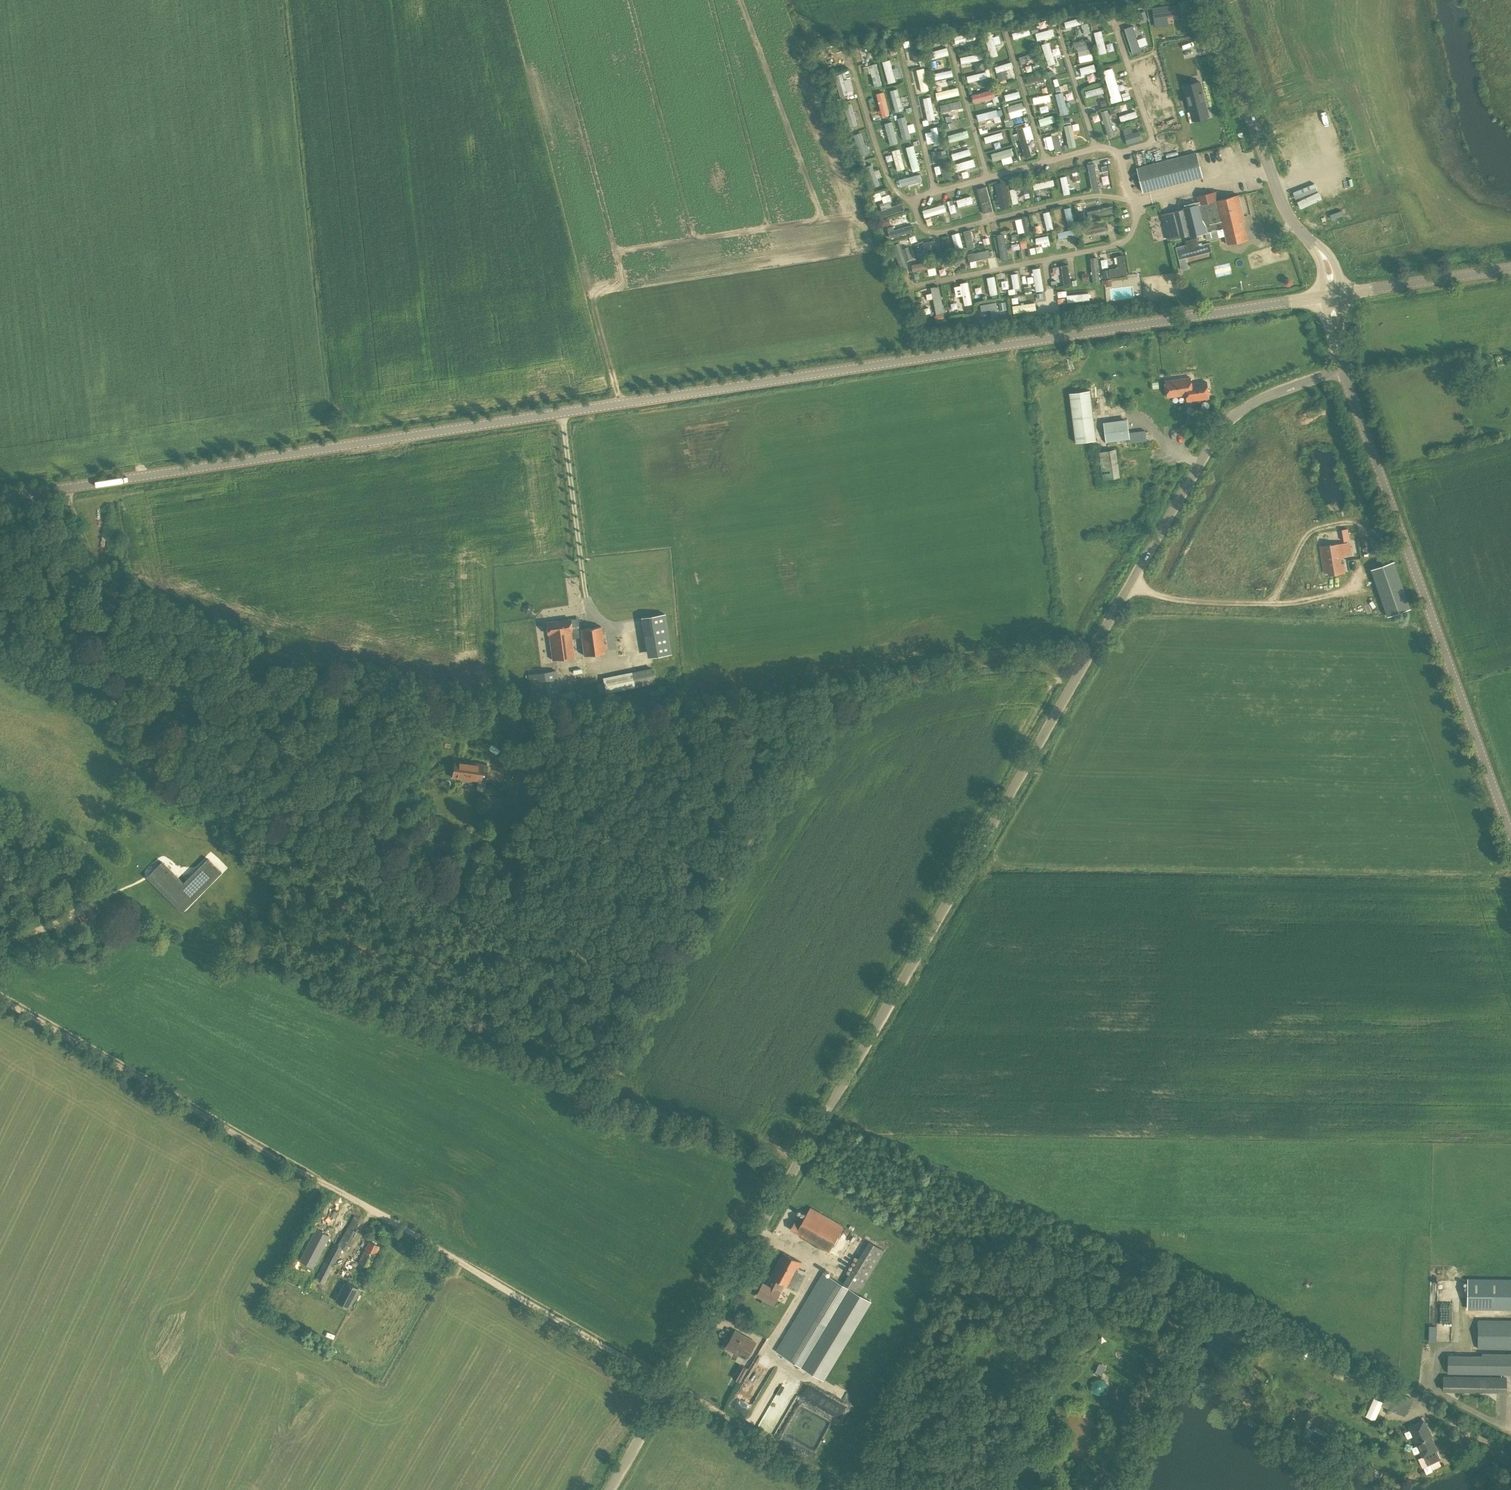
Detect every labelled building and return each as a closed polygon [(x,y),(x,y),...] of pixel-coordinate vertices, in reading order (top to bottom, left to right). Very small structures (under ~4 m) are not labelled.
[(1149,9),(1150,16),(1164,14),(1165,17),(1168,17),(1167,14),(1179,12),(1179,14),(1191,13),(1189,0),(1184,0),(1178,1),(1178,5),(1149,9)] [(1082,19),(1065,23),(1066,29),(1083,25),(1082,19)] [(1141,50),(1133,26),(1124,29),(1132,53),(1141,50)] [(1029,29),(1013,33),(1014,40),(1030,36),(1029,29)] [(1052,30),(1034,34),(1036,41),(1054,37),(1052,30)] [(1094,33),(1100,56),(1108,54),(1101,31),(1094,33)] [(1173,36),(1178,54),(1196,50),(1191,31),(1173,36)] [(976,34),(956,39),(958,46),(977,41),(976,34)] [(993,35),(985,37),(990,59),(998,57),(993,35)] [(1089,38),(1072,42),(1073,52),(1091,48),(1089,38)] [(1050,43),(1042,45),(1047,67),(1055,65),(1050,43)] [(914,62),(924,60),(922,44),(911,46),(914,62)] [(946,48),(929,53),(931,60),(948,56),(946,48)] [(1171,51),(1162,54),(1165,62),(1173,59),(1171,51)] [(978,54),(961,58),(963,66),(980,62),(978,54)] [(1035,54),(1020,58),(1021,65),(1036,61),(1035,54)] [(1133,61),(1136,71),(1159,65),(1156,55),(1133,61)] [(890,61),(883,62),(889,86),(896,84),(890,61)] [(876,65),(869,67),(875,89),(882,87),(876,65)] [(1095,66),(1080,70),(1082,77),(1097,73),(1095,66)] [(917,70),(922,93),(928,92),(924,69),(917,70)] [(1113,69),(1105,72),(1113,98),(1121,96),(1113,69)] [(999,81),(1008,79),(1005,70),(996,73),(999,81)] [(951,71),(935,74),(936,80),(952,76),(951,71)] [(987,72),(967,76),(969,85),(989,80),(987,72)] [(843,75),(835,77),(841,99),(848,96),(843,75)] [(1043,76),(1027,80),(1029,86),(1045,82),(1043,76)] [(1141,87),(1143,96),(1167,89),(1165,81),(1141,87)] [(1200,81),(1183,85),(1191,114),(1207,109),(1200,81)] [(957,88),(936,93),(937,101),(958,96),(957,88)] [(897,89),(890,91),(896,114),(903,112),(897,89)] [(1103,89),(1086,93),(1087,98),(1104,94),(1103,89)] [(994,91),(972,96),(974,104),(996,99),(994,91)] [(1063,92),(1056,94),(1061,115),(1068,114),(1063,92)] [(884,93),(877,95),(883,118),(890,117),(884,93)] [(1020,93),(1005,96),(1006,102),(1021,99),(1020,93)] [(1049,95),(1034,98),(1036,106),(1050,102),(1049,95)] [(1167,97),(1151,101),(1153,108),(1168,104),(1167,97)] [(923,100),(927,122),(935,121),(930,98),(923,100)] [(960,101),(941,106),(942,113),(962,109),(960,101)] [(851,105),(844,106),(850,129),(857,128),(851,105)] [(1023,105),(1008,108),(1010,119),(1025,116),(1023,105)] [(1173,108),(1151,114),(1153,122),(1176,116),(1173,108)] [(998,110),(978,115),(979,123),(1000,118),(998,110)] [(1109,111),(1102,113),(1108,138),(1115,137),(1109,111)] [(1135,113),(1120,117),(1121,123),(1137,119),(1135,113)] [(905,117),(898,118),(904,142),(911,141),(905,117)] [(1054,117),(1039,120),(1041,127),(1055,124),(1054,117)] [(1120,125),(1122,134),(1140,129),(1138,121),(1120,125)] [(892,123),(885,124),(891,147),(897,145),(892,123)] [(1070,127),(1064,129),(1069,150),(1075,148),(1070,127)] [(930,129),(934,148),(940,147),(936,128),(930,129)] [(1025,130),(1017,131),(1024,160),(1032,158),(1025,130)] [(968,132),(949,136),(951,142),(970,138),(968,132)] [(860,133),(854,136),(862,159),(869,156),(860,133)] [(1002,134),(984,138),(986,145),(1004,141),(1002,134)] [(1059,135),(1052,137),(1055,153),(1062,151),(1059,135)] [(913,146),(906,147),(912,172),(919,170),(913,146)] [(892,152),(898,172),(904,171),(899,150),(892,152)] [(970,150),(952,154),(954,159),(971,155),(970,150)] [(1012,150),(992,155),(994,163),(1014,159),(1012,150)] [(1143,192),(1203,177),(1197,152),(1136,167),(1143,192)] [(939,155),(945,182),(951,181),(945,154),(939,155)] [(973,161),(954,166),(956,173),(975,168),(973,161)] [(1088,166),(1092,189),(1099,188),(1094,164),(1088,166)] [(872,165),(865,167),(873,189),(880,187),(872,165)] [(1075,173),(1077,183),(1084,182),(1082,172),(1075,173)] [(919,174),(902,179),(904,186),(921,182),(919,174)] [(1061,178),(1065,196),(1070,195),(1067,177),(1061,178)] [(1054,180),(1034,184),(1036,191),(1055,187),(1054,180)] [(996,186),(1001,210),(1008,209),(1003,185),(996,186)] [(984,213),(993,211),(987,186),(977,189),(984,213)] [(1010,191),(1013,207),(1019,205),(1016,190),(1010,191)] [(1220,199),(1218,190),(1196,196),(1198,204),(1180,208),(1180,209),(1171,212),(1161,214),(1168,240),(1178,238),(1186,236),(1187,237),(1206,233),(1207,240),(1219,237),(1225,236),(1227,244),(1248,239),(1243,222),(1245,221),(1238,195),(1220,199)] [(971,197),(957,201),(959,207),(973,203),(971,197)] [(889,200),(880,204),(883,212),(892,209),(889,200)] [(944,205),(925,210),(927,218),(946,213),(944,205)] [(1113,207),(1088,212),(1089,220),(1114,215),(1113,207)] [(1065,209),(1069,227),(1075,226),(1072,208),(1065,209)] [(1044,214),(1048,232),(1053,231),(1049,213),(1044,214)] [(1021,218),(1025,237),(1031,236),(1027,216),(1021,218)] [(1038,225),(1037,234),(1045,235),(1046,226),(1038,225)] [(1108,225),(1085,229),(1087,236),(1109,232),(1108,225)] [(888,232),(891,239),(912,233),(910,226),(888,232)] [(964,233),(968,251),(975,249),(971,231),(964,233)] [(1075,231),(1058,235),(1059,240),(1076,237),(1075,231)] [(958,234),(953,235),(958,253),(964,251),(958,234)] [(1005,235),(998,236),(1003,262),(1010,260),(1005,235)] [(1047,236),(1036,239),(1038,246),(1049,244),(1047,236)] [(1198,243),(1197,238),(1190,239),(1185,241),(1186,245),(1185,245),(1184,245),(1176,247),(1179,259),(1181,269),(1188,267),(1186,257),(1211,251),(1209,243),(1202,244),(1201,242),(1198,243)] [(926,256),(930,255),(938,254),(935,241),(923,243),(926,256)] [(1057,243),(1050,244),(1050,252),(1058,251),(1057,243)] [(901,244),(893,247),(899,270),(908,268),(901,244)] [(907,248),(910,262),(916,260),(912,247),(907,248)] [(990,250),(969,254),(971,262),(991,257),(990,250)] [(1118,268),(1109,270),(1110,278),(1127,275),(1123,255),(1117,257),(1118,268)] [(963,256),(942,260),(943,268),(965,264),(963,256)] [(1091,260),(1093,285),(1100,284),(1098,259),(1091,260)] [(933,261),(911,265),(913,274),(935,270),(933,261)] [(1069,265),(1061,267),(1064,287),(1073,286),(1069,265)] [(1039,268),(1033,270),(1038,293),(1044,292),(1039,268)] [(1017,274),(1011,275),(1014,292),(1021,291),(1017,274)] [(994,277),(988,278),(992,298),(998,297),(994,277)] [(1288,286),(1291,285),(1292,283),(1292,279),(1289,277),(1285,278),(1284,281),(1284,284),(1288,286)] [(960,285),(964,308),(972,307),(968,283),(960,285)] [(940,288),(931,290),(937,318),(945,316),(940,288)] [(1087,294),(1067,296),(1068,305),(1088,303),(1087,294)] [(1034,302),(1013,306),(1015,315),(1036,311),(1034,302)] [(998,307),(979,310),(980,318),(999,314),(998,307)] [(1192,384),(1191,377),(1165,380),(1168,397),(1186,395),(1187,401),(1209,398),(1207,382),(1192,384)] [(1076,443),(1096,440),(1090,390),(1069,393),(1076,443)] [(1129,431),(1128,419),(1121,420),(1121,422),(1110,423),(1109,422),(1103,422),(1105,441),(1129,439),(1130,443),(1147,441),(1146,430),(1129,431)] [(1099,451),(1103,480),(1120,477),(1116,449),(1099,451)] [(1344,572),(1342,555),(1343,555),(1341,543),(1321,547),(1325,572),(1328,571),(1329,575),(1344,572)] [(1394,561),(1372,569),(1388,616),(1410,608),(1394,561)] [(647,658),(672,654),(665,613),(640,617),(647,658)] [(602,626),(572,630),(570,619),(546,622),(548,634),(552,660),(575,657),(572,639),(581,638),(584,656),(605,653),(602,626)] [(653,669),(652,667),(603,677),(604,682),(596,683),(599,695),(602,695),(603,701),(615,699),(614,691),(655,683),(654,679),(660,678),(658,668),(653,669)] [(528,674),(532,703),(561,699),(556,670),(528,674)] [(434,727),(435,710),(426,709),(424,725),(434,727)] [(454,760),(451,775),(479,780),(481,764),(454,760)] [(486,808),(499,810),(500,802),(490,801),(487,800),(486,808)] [(160,862),(145,878),(181,911),(217,874),(219,872),(215,868),(206,860),(183,884),(160,862)] [(811,1207),(801,1223),(795,1220),(790,1229),(796,1232),(829,1252),(844,1226),(811,1207)] [(346,1250),(356,1231),(353,1230),(360,1218),(354,1215),(342,1236),(338,1235),(325,1260),(315,1279),(325,1284),(343,1249),(346,1250)] [(312,1267),(328,1235),(315,1229),(299,1260),(312,1267)] [(369,1267),(379,1246),(368,1241),(359,1262),(369,1267)] [(859,1293),(884,1251),(869,1241),(843,1283),(859,1293)] [(757,1294),(764,1297),(761,1302),(769,1307),(772,1302),(774,1303),(781,1291),(784,1284),(798,1290),(807,1271),(800,1268),(802,1262),(783,1252),(770,1276),(771,1277),(767,1284),(763,1282),(757,1294)] [(824,1272),(776,1351),(823,1379),(871,1300),(824,1272)] [(1467,1278),(1467,1309),(1510,1309),(1510,1278),(1467,1278)] [(345,1281),(335,1300),(349,1308),(359,1288),(345,1281)] [(1478,1349),(1510,1349),(1510,1320),(1478,1319),(1478,1349)] [(746,1358),(756,1342),(736,1330),(726,1347),(746,1358)] [(1481,1353),(1481,1354),(1448,1354),(1448,1374),(1510,1374),(1510,1353),(1481,1353)] [(740,1382),(748,1368),(740,1363),(732,1377),(740,1382)] [(1099,1365),(1096,1372),(1102,1374),(1104,1368),(1099,1365)] [(1505,1392),(1505,1379),(1444,1378),(1444,1391),(1505,1392)] [(1413,1398),(1406,1395),(1405,1397),(1395,1392),(1388,1408),(1405,1416),(1413,1398)] [(1380,1401),(1377,1414),(1382,1416),(1386,1402),(1380,1401)] [(1424,1421),(1402,1432),(1405,1439),(1413,1435),(1428,1466),(1441,1460),(1429,1435),(1430,1434),(1424,1421)]
